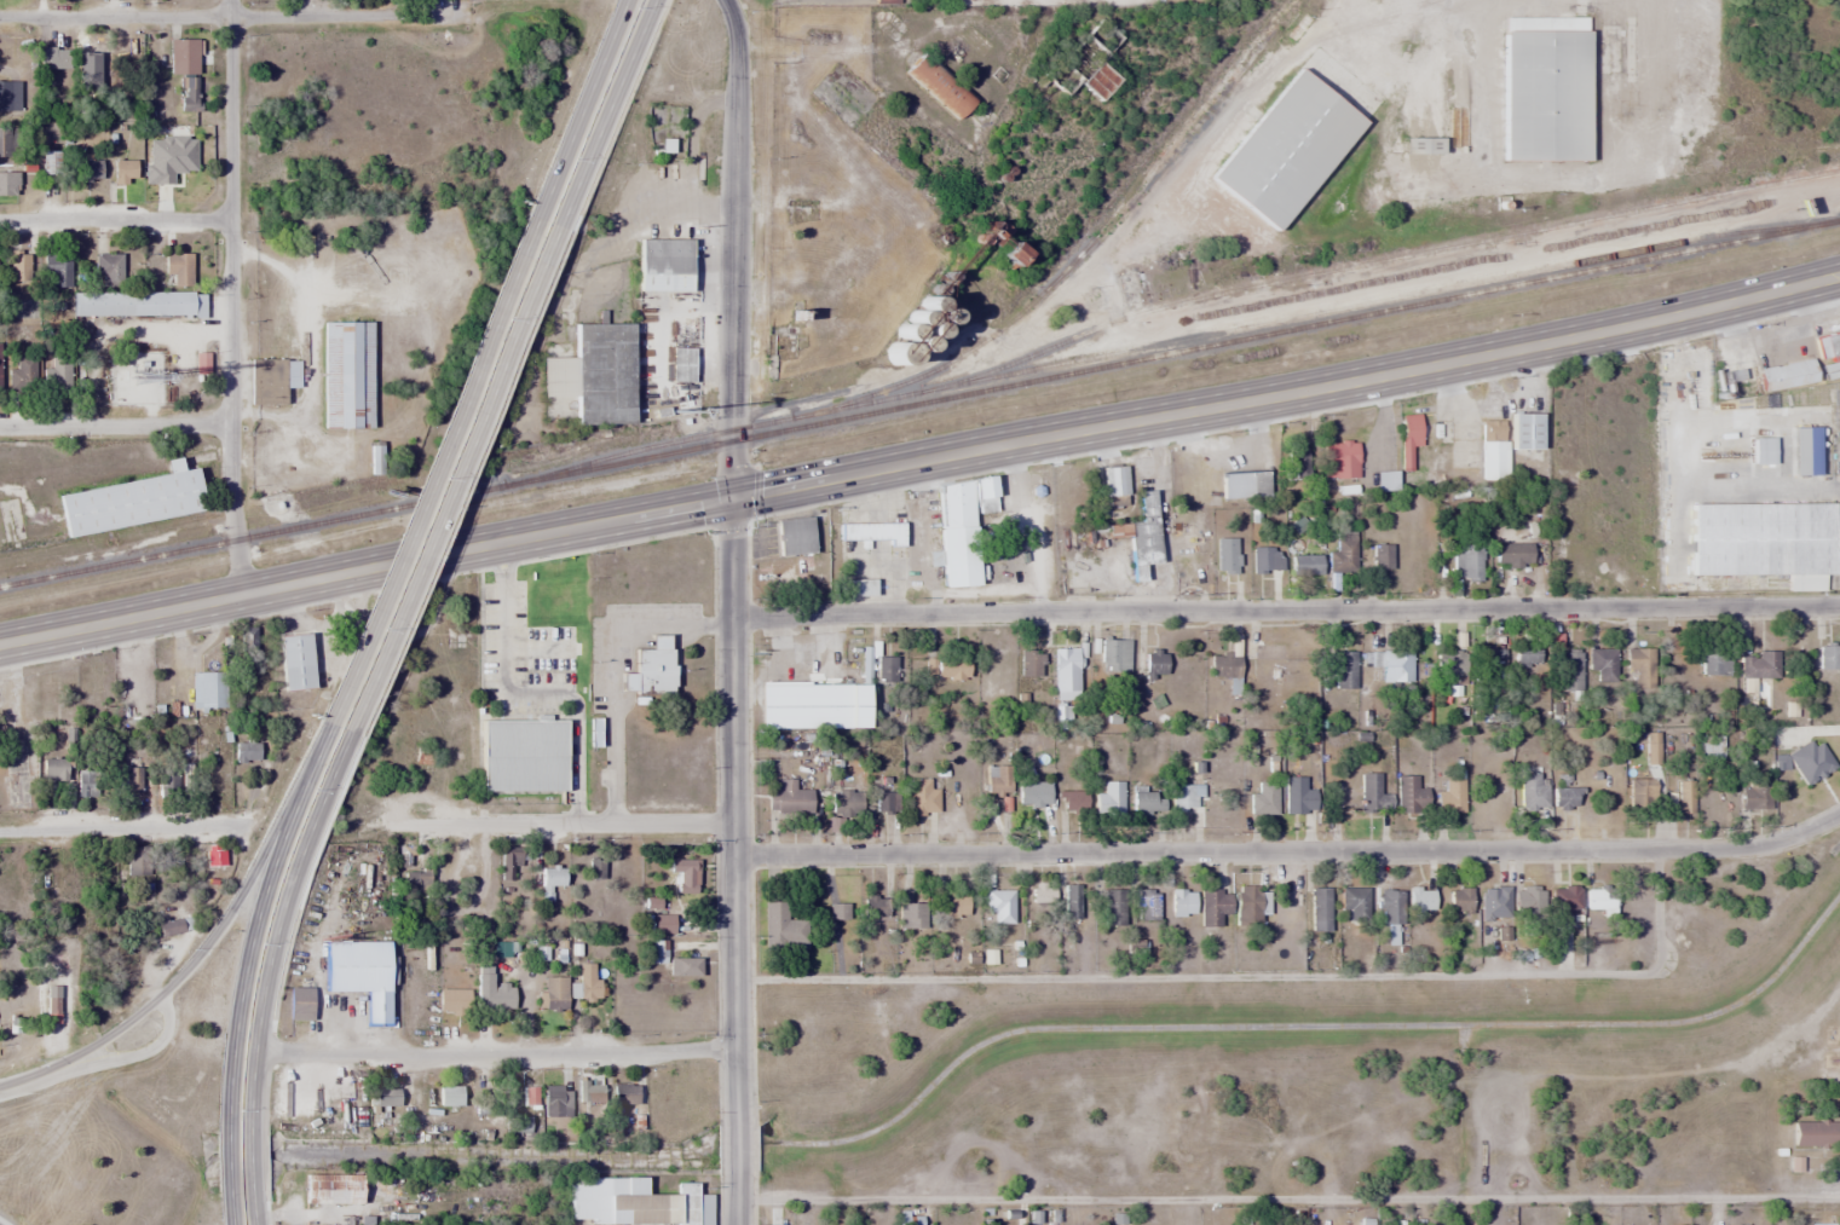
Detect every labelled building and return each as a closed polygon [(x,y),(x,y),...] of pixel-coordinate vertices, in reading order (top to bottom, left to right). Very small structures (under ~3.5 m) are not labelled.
[(1586,17),(1501,17),(1501,161),(1586,161),(1586,17)] [(200,40),(173,40),(173,74),(200,74),(200,40)] [(68,69),(68,47),(37,47),(37,69),(68,69)] [(76,83),(100,83),(100,48),(76,48),(76,83)] [(1210,179),(1277,231),(1362,119),(1296,67),(1210,179)] [(200,79),(186,79),(186,104),(200,104),(200,79)] [(0,82),(0,111),(19,111),(19,82),(0,82)] [(14,158),(15,128),(0,128),(0,157),(14,158)] [(40,152),(40,176),(58,176),(58,152),(40,152)] [(78,180),(100,180),(100,160),(78,160),(78,180)] [(135,161),(113,161),(113,184),(135,184),(135,161)] [(14,173),(0,173),(0,196),(14,195),(14,173)] [(688,291),(688,238),(638,238),(638,291),(688,291)] [(29,252),(10,252),(10,281),(29,281),(29,252)] [(43,287),(70,287),(70,253),(43,253),(43,287)] [(192,285),(192,253),(165,253),(165,285),(192,285)] [(96,286),(123,286),(123,254),(96,254),(96,286)] [(204,316),(204,292),(72,292),(72,316),(204,316)] [(371,322),(323,322),(322,427),(371,427),(371,322)] [(629,324),(573,324),(573,357),(540,358),(541,397),(573,397),(573,424),(630,423),(629,324)] [(8,353),(8,390),(35,390),(35,353),(8,353)] [(111,353),(110,384),(137,384),(137,401),(160,401),(160,354),(111,353)] [(1760,392),(1815,381),(1810,358),(1755,370),(1760,392)] [(43,390),(70,390),(70,359),(43,359),(43,390)] [(298,360),(285,360),(285,387),(298,387),(298,360)] [(1539,449),(1539,412),(1510,412),(1510,449),(1539,449)] [(1505,421),(1482,420),(1480,482),(1503,483),(1505,421)] [(1334,478),(1357,478),(1357,444),(1323,444),(1323,464),(1334,464),(1334,478)] [(1285,479),(1308,479),(1307,449),(1284,450),(1285,479)] [(56,493),(63,535),(202,513),(195,468),(179,470),(178,458),(163,461),(166,475),(56,493)] [(1104,507),(1126,507),(1126,467),(1104,467),(1104,507)] [(1222,498),(1268,498),(1268,473),(1222,473),(1222,498)] [(940,484),(940,587),(957,587),(957,530),(973,530),(973,513),(994,512),(994,476),(970,478),(970,484),(940,484)] [(1140,523),(1128,524),(1132,579),(1143,578),(1142,565),(1158,564),(1153,491),(1138,491),(1140,523)] [(1787,576),(1787,590),(1822,590),(1822,574),(1830,574),(1832,504),(1690,503),(1690,574),(1787,576)] [(777,555),(813,553),(811,518),(774,520),(777,555)] [(887,541),(887,545),(902,545),(902,522),(838,522),(838,541),(887,541)] [(1356,532),(1337,532),(1337,553),(1328,553),(1328,573),(1356,573),(1356,532)] [(1216,539),(1216,575),(1237,575),(1237,539),(1216,539)] [(1530,543),(1495,543),(1495,566),(1530,566),(1530,543)] [(1390,544),(1372,544),(1372,570),(1390,570),(1390,544)] [(1481,544),(1454,544),(1454,580),(1481,580),(1481,544)] [(1252,577),(1273,577),(1273,548),(1252,548),(1252,577)] [(1291,555),(1291,574),(1321,574),(1321,555),(1291,555)] [(255,649),(255,629),(242,629),(242,649),(255,649)] [(311,664),(308,634),(279,637),(282,666),(311,664)] [(622,674),(622,693),(669,693),(669,635),(648,635),(648,649),(634,649),(634,674),(622,674)] [(1129,671),(1129,640),(1101,640),(1101,671),(1129,671)] [(1819,643),(1819,669),(1839,669),(1839,643),(1819,643)] [(1729,645),(1702,645),(1702,676),(1729,676),(1729,645)] [(1515,646),(1515,663),(1538,663),(1538,646),(1515,646)] [(866,729),(866,682),(895,682),(896,657),(870,657),(870,648),(861,648),(860,683),(760,683),(759,728),(866,729)] [(1054,700),(1078,700),(1078,648),(1054,648),(1054,700)] [(1496,680),(1496,648),(1476,648),(1476,680),(1496,680)] [(1596,671),(1596,681),(1616,681),(1616,649),(1590,649),(1590,671),(1596,671)] [(1653,649),(1628,649),(1628,688),(1653,688),(1653,649)] [(1042,677),(1042,650),(1019,650),(1019,677),(1042,677)] [(1146,651),(1145,676),(1164,676),(1165,652),(1146,651)] [(1412,651),(1382,651),(1382,682),(1412,682),(1412,651)] [(1467,678),(1467,651),(1437,651),(1437,678),(1467,678)] [(1581,690),(1581,651),(1559,651),(1559,690),(1581,690)] [(1209,677),(1241,677),(1241,653),(1209,653),(1209,677)] [(1335,689),(1356,689),(1356,653),(1325,653),(1325,677),(1335,677),(1335,689)] [(1778,678),(1778,653),(1741,653),(1741,678),(1778,678)] [(926,679),(968,679),(968,657),(926,657),(926,679)] [(192,709),(227,709),(227,672),(192,672),(192,709)] [(1754,709),(1771,709),(1771,682),(1754,682),(1754,709)] [(561,793),(563,720),(478,720),(478,792),(561,793)] [(1723,737),(1703,737),(1703,758),(1723,758),(1723,737)] [(259,762),(259,744),(235,744),(235,762),(259,762)] [(66,759),(42,759),(42,781),(66,781),(66,759)] [(985,791),(1004,794),(1008,769),(989,766),(985,791)] [(141,768),(124,768),(124,795),(141,795),(141,768)] [(102,770),(76,770),(76,797),(102,797),(102,770)] [(1379,795),(1379,774),(1360,774),(1360,812),(1391,812),(1391,795),(1379,795)] [(1519,774),(1519,810),(1545,810),(1545,774),(1519,774)] [(1397,814),(1428,814),(1428,790),(1416,790),(1416,777),(1397,777),(1397,814)] [(1285,813),(1314,813),(1314,790),(1305,790),(1305,778),(1285,778),(1285,813)] [(810,790),(795,790),(795,779),(774,779),(774,815),(810,815),(810,790)] [(938,790),(930,790),(930,779),(908,779),(908,816),(938,816),(938,790)] [(1653,779),(1630,779),(1630,810),(1653,810),(1653,779)] [(1123,781),(1103,781),(1103,794),(1095,794),(1095,816),(1123,816),(1123,781)] [(1463,781),(1445,781),(1445,793),(1437,793),(1437,813),(1463,813),(1463,781)] [(1677,814),(1694,814),(1694,781),(1677,781),(1677,814)] [(1771,810),(1771,781),(1739,781),(1739,810),(1771,810)] [(1277,815),(1277,783),(1258,783),(1258,795),(1250,795),(1250,815),(1277,815)] [(1018,806),(1049,806),(1049,784),(1018,784),(1018,806)] [(1172,811),(1195,811),(1195,786),(1172,786),(1172,811)] [(1578,810),(1578,788),(1553,788),(1553,810),(1578,810)] [(895,814),(895,793),(866,793),(866,792),(830,792),(830,815),(895,814)] [(1062,812),(1086,812),(1086,792),(1062,792),(1062,812)] [(1132,793),(1132,813),(1163,813),(1163,793),(1132,793)] [(519,849),(503,849),(503,867),(519,867),(519,849)] [(697,859),(670,859),(670,873),(676,873),(676,894),(697,894),(697,859)] [(1053,904),(1055,887),(1034,883),(1032,901),(1053,904)] [(1064,918),(1080,918),(1080,885),(1064,885),(1064,918)] [(1258,885),(1236,885),(1236,923),(1258,923),(1258,885)] [(1310,931),(1330,931),(1330,886),(1310,886),(1310,931)] [(1471,886),(1448,886),(1448,914),(1471,914),(1471,886)] [(1481,919),(1508,919),(1508,886),(1481,886),(1481,919)] [(1579,886),(1551,886),(1551,913),(1579,913),(1579,886)] [(1432,887),(1410,887),(1410,917),(1432,917),(1432,887)] [(1542,918),(1542,887),(1514,887),(1514,918),(1542,918)] [(1368,888),(1340,888),(1340,920),(1368,920),(1368,888)] [(1612,888),(1584,888),(1584,910),(1612,910),(1612,888)] [(1123,889),(1102,889),(1102,925),(1123,925),(1123,889)] [(1170,889),(1170,915),(1194,915),(1194,889),(1170,889)] [(1200,927),(1221,927),(1221,916),(1230,916),(1230,889),(1200,889),(1200,927)] [(1380,924),(1401,924),(1401,889),(1380,889),(1380,924)] [(986,912),(993,912),(993,923),(1013,923),(1013,890),(986,890),(986,912)] [(898,891),(898,928),(925,928),(925,902),(910,902),(910,891),(898,891)] [(1157,891),(1137,891),(1137,920),(1157,920),(1157,891)] [(967,916),(967,895),(943,895),(943,916),(967,916)] [(863,897),(863,918),(887,918),(887,897),(863,897)] [(805,950),(805,910),(788,910),(788,902),(765,902),(765,950),(805,950)] [(830,903),(831,919),(848,919),(848,903),(830,903)] [(673,914),(651,914),(651,933),(673,933),(673,914)] [(323,990),(365,990),(365,1024),(388,1024),(387,940),(323,940),(323,990)] [(653,940),(653,963),(665,963),(665,940),(653,940)] [(668,958),(668,975),(699,975),(699,958),(668,958)] [(599,963),(578,963),(578,1000),(599,1000),(599,963)] [(512,987),(491,987),(491,1007),(512,1007),(512,987)] [(469,1013),(469,989),(438,988),(438,1012),(469,1013)] [(566,990),(538,990),(538,1010),(566,1010),(566,990)] [(1838,1001),(1838,1028),(1827,1028),(1827,1035),(1839,1035),(1839,1001),(1838,1001)] [(636,1104),(636,1083),(611,1083),(611,1104),(636,1104)] [(571,1116),(571,1084),(544,1084),(544,1116),(571,1116)] [(438,1106),(461,1106),(461,1085),(438,1086),(438,1106)] [(601,1100),(601,1085),(585,1085),(585,1100),(601,1100)] [(398,1105),(398,1088),(373,1088),(373,1105),(398,1105)] [(476,1112),(498,1112),(498,1094),(476,1094),(476,1112)] [(1839,1145),(1839,1120),(1793,1120),(1793,1145),(1839,1145)] [(359,1173),(302,1173),(302,1202),(359,1202),(359,1173)] [(710,1198),(694,1198),(694,1181),(675,1181),(675,1194),(646,1194),(646,1180),(572,1179),(572,1218),(593,1218),(593,1224),(674,1224),(710,1224),(710,1198)]
